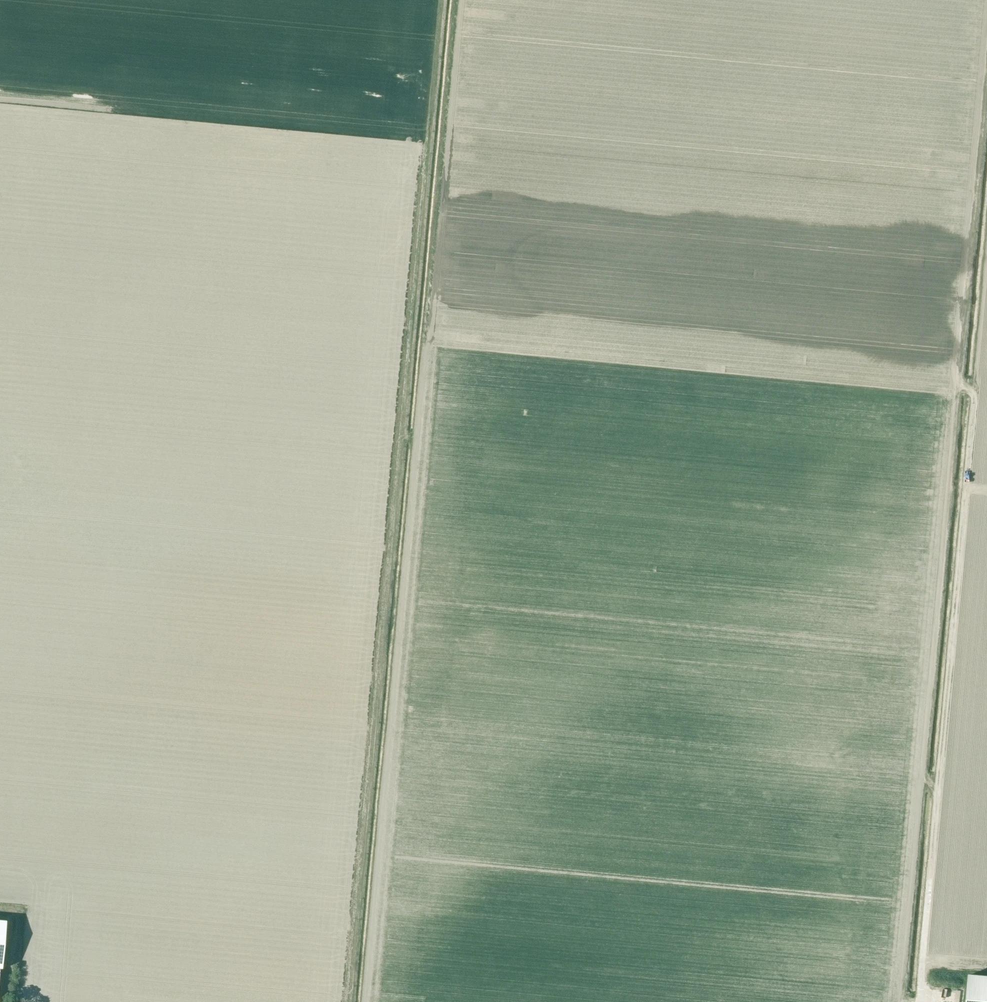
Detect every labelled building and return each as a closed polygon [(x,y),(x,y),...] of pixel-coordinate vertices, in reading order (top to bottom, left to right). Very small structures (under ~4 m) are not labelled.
[(968,976),(965,1001),(986,1001),(986,978),(968,976)]
